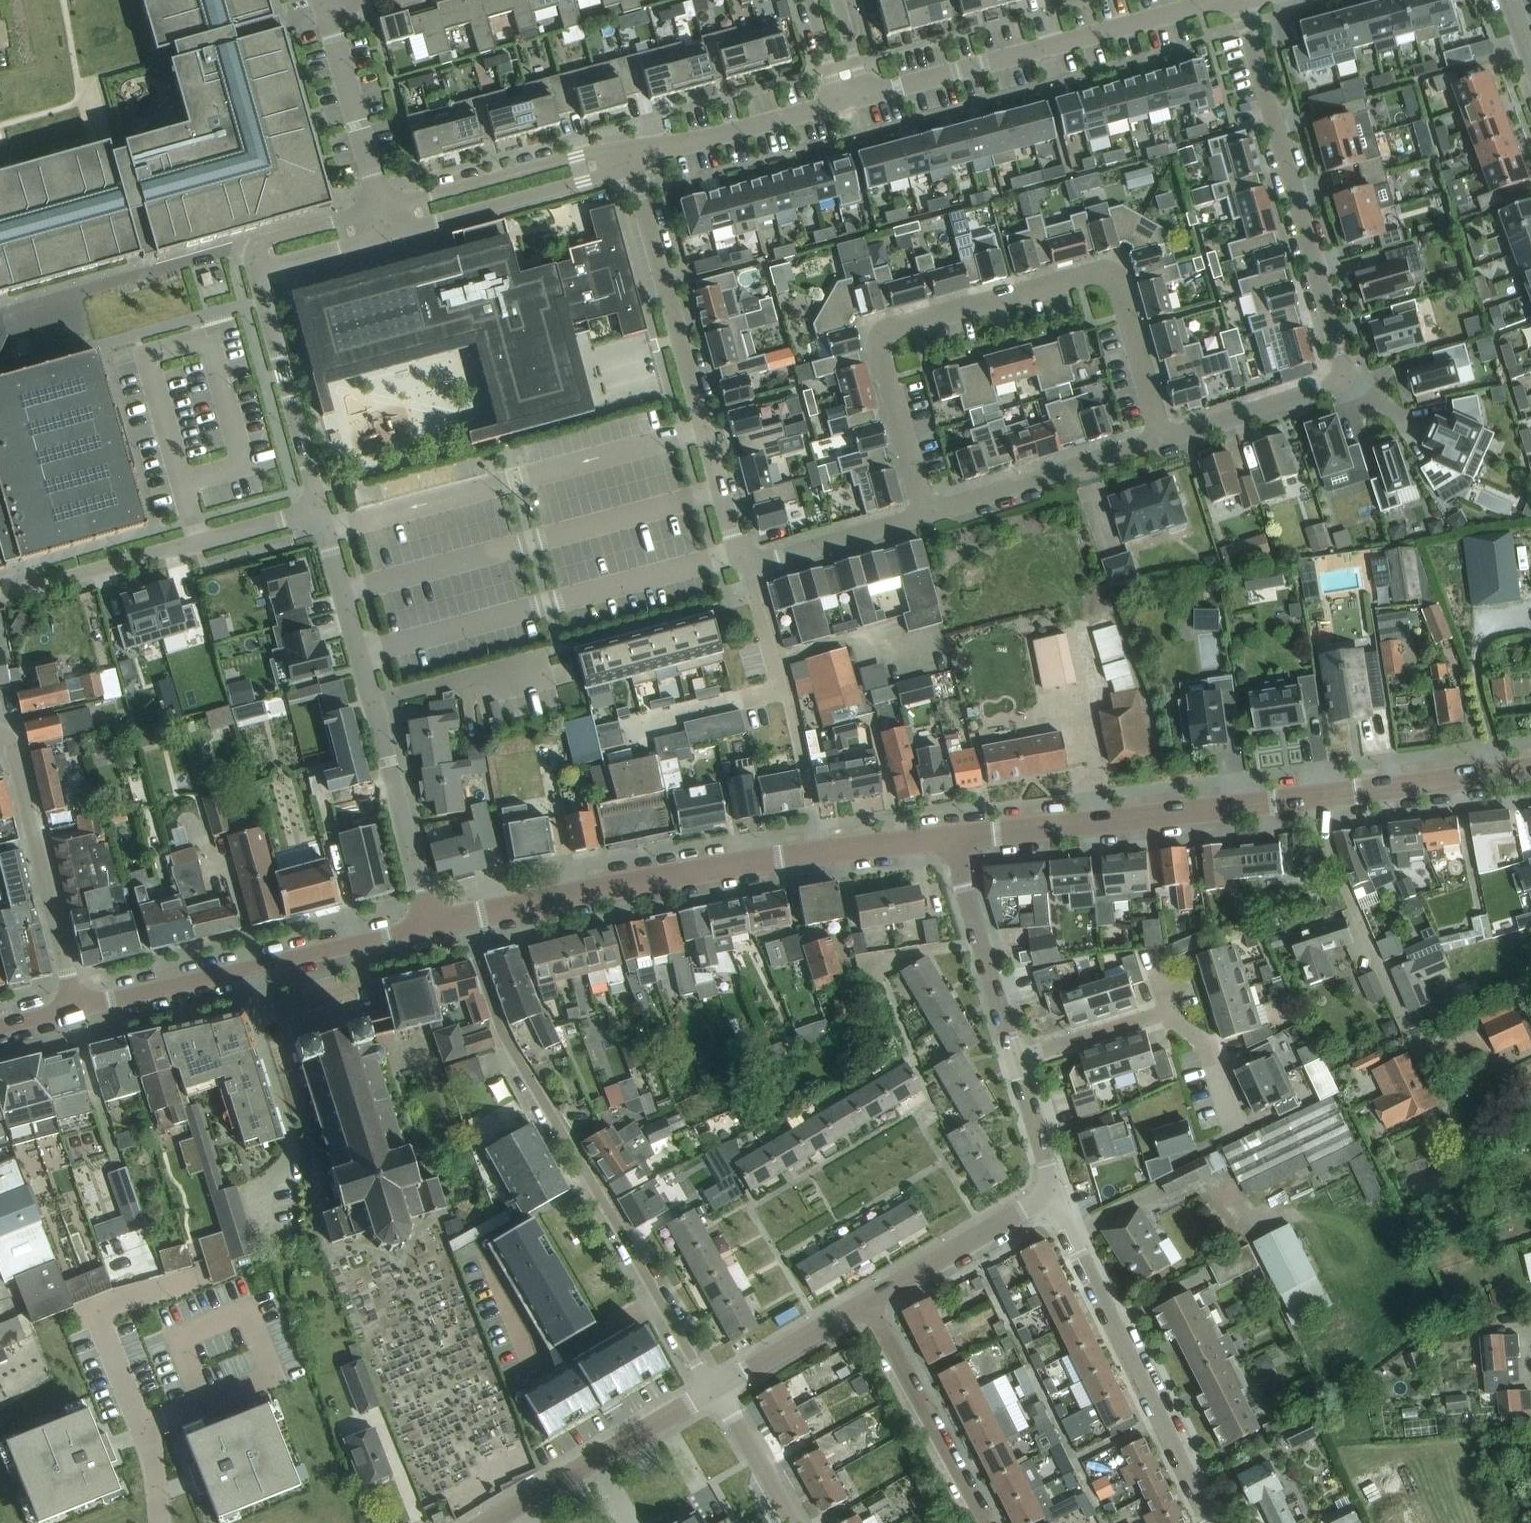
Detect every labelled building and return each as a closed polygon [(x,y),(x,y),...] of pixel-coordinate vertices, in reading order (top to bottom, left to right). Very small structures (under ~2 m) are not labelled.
[(9,292),(25,287),(23,280),(35,277),(37,284),(54,279),(52,272),(78,265),(80,272),(97,267),(95,260),(107,257),(109,263),(126,259),(124,252),(136,249),(138,255),(140,255),(140,254),(141,253),(142,259),(155,255),(155,256),(158,255),(156,249),(182,242),(184,248),(216,239),(214,233),(226,230),(227,236),(259,227),(257,220),(300,209),(323,202),(309,151),(315,149),(306,118),(300,120),(276,35),(282,34),(282,31),(281,31),(277,19),(272,20),(272,19),(273,19),(272,17),(265,18),(260,0),(148,0),(149,4),(143,6),(147,23),(154,21),(157,33),(151,35),(155,52),(172,47),(176,61),(169,63),(170,65),(176,63),(192,121),(210,116),(215,131),(187,139),(186,133),(128,149),(126,143),(124,143),(126,151),(112,154),(109,142),(92,147),(94,154),(67,161),(65,154),(34,163),(36,170),(10,177),(8,170),(0,173),(0,294),(9,292)] [(465,2),(464,0),(448,0),(435,4),(437,10),(438,9),(444,30),(469,23),(478,54),(496,49),(487,18),(486,18),(481,0),(470,0),(465,2)] [(486,18),(487,18),(512,11),(521,41),(538,37),(532,13),(531,13),(527,0),(481,0),(486,18)] [(573,0),(527,0),(531,13),(532,13),(557,6),(564,30),(581,25),(574,1),(573,0)] [(619,0),(601,0),(604,8),(620,4),(619,0)] [(620,4),(622,13),(640,9),(637,0),(619,0),(620,4)] [(727,3),(726,0),(693,0),(691,1),(694,12),(727,3)] [(900,0),(876,0),(886,36),(908,30),(900,0)] [(922,0),(900,0),(908,30),(929,25),(922,0)] [(959,7),(960,7),(958,0),(922,0),(929,25),(950,19),(948,10),(959,7)] [(980,0),(958,0),(960,7),(959,7),(961,16),(983,10),(980,0)] [(983,10),(1004,5),(1003,0),(980,0),(983,10)] [(1407,0),(1389,0),(1385,1),(1394,37),(1395,37),(1397,46),(1398,45),(1417,40),(1407,0)] [(1429,0),(1407,0),(1417,40),(1418,43),(1439,37),(1429,0)] [(1439,37),(1461,32),(1452,0),(1429,0),(1439,37)] [(1394,37),(1385,1),(1364,7),(1374,43),(1394,37)] [(685,15),(682,3),(669,7),(670,9),(672,18),(685,15)] [(1374,43),(1364,7),(1343,13),(1353,49),(1353,48),(1374,43)] [(438,9),(437,10),(408,18),(406,12),(378,20),(385,44),(421,34),(428,58),(437,55),(440,65),(452,61),(449,52),(450,51),(444,30),(438,9)] [(672,18),(670,9),(658,13),(660,21),(672,18)] [(1353,49),(1343,13),(1322,18),(1335,65),(1356,60),(1353,48),(1353,49)] [(1335,65),(1322,18),(1300,24),(1306,44),(1293,48),(1300,74),(1313,70),(1313,71),(1335,65)] [(778,22),(756,28),(767,68),(789,62),(778,22)] [(746,74),(736,33),(735,27),(700,37),(701,43),(702,42),(710,74),(711,74),(722,71),(725,80),(746,74)] [(767,68),(756,28),(736,33),(746,74),(767,68)] [(692,89),(681,48),(682,48),(680,42),(658,48),(671,94),(692,89)] [(713,83),(711,74),(710,74),(702,42),(701,43),(682,48),(681,48),(692,89),(713,83)] [(1443,53),(1447,67),(1473,60),(1469,46),(1443,53)] [(671,94),(658,48),(625,57),(635,94),(647,91),(649,100),(671,94)] [(506,54),(494,57),(496,65),(508,62),(506,54)] [(496,65),(494,57),(482,60),(484,68),(496,65)] [(623,97),(635,94),(625,57),(591,66),(604,112),(625,107),(623,97)] [(1181,65),(1178,65),(1188,102),(1188,103),(1190,113),(1213,107),(1200,60),(1187,63),(1181,64),(1181,65)] [(1435,60),(1424,64),(1427,73),(1438,70),(1435,60)] [(1427,73),(1424,64),(1412,67),(1415,77),(1427,73)] [(1188,102),(1178,65),(1178,66),(1178,67),(1176,67),(1170,69),(1158,72),(1167,108),(1188,103),(1188,102)] [(604,112),(591,66),(558,75),(568,112),(580,109),(582,118),(604,112)] [(1453,87),(1461,108),(1498,95),(1497,94),(1498,94),(1494,85),(1489,73),(1460,84),(1455,71),(1432,78),(1438,93),(1453,87)] [(1167,108),(1158,72),(1155,73),(1149,74),(1149,75),(1137,78),(1147,114),(1167,108)] [(1393,72),(1382,76),(1385,85),(1396,82),(1393,72)] [(431,74),(418,77),(421,85),(433,82),(431,74)] [(556,116),(568,112),(558,75),(523,84),(526,96),(527,96),(536,130),(558,125),(556,116)] [(1385,85),(1382,76),(1371,79),(1374,88),(1385,85)] [(421,85),(418,77),(406,80),(409,89),(421,85)] [(1147,114),(1137,78),(1134,79),(1134,78),(1128,80),(1129,80),(1116,84),(1126,119),(1147,114)] [(1126,119),(1116,84),(1109,86),(1109,85),(1102,87),(1095,89),(1105,125),(1106,125),(1126,119)] [(515,136),(506,101),(507,101),(504,89),(482,95),(492,133),(491,133),(494,142),(515,136)] [(1105,125),(1095,89),(1083,93),(1083,92),(1077,94),(1074,95),(1084,130),(1083,131),(1086,141),(1109,135),(1106,125),(1105,125)] [(1419,118),(1431,114),(1423,89),(1411,93),(1419,118)] [(1345,103),(1357,100),(1354,90),(1342,93),(1345,103)] [(480,136),(491,133),(492,133),(482,95),(447,105),(450,116),(452,116),(461,151),(482,145),(480,136)] [(1084,130),(1074,95),(1071,96),(1071,95),(1065,97),(1066,97),(1053,101),(1062,136),(1083,131),(1084,130)] [(1505,116),(1498,95),(1461,108),(1468,129),(1505,116)] [(527,96),(526,96),(507,101),(506,101),(515,136),(536,130),(527,96)] [(1374,134),(1367,112),(1368,111),(1364,98),(1341,104),(1345,117),(1315,126),(1318,137),(1316,139),(1318,146),(1321,148),(1321,149),(1374,134),(1374,133),(1374,134)] [(1055,138),(1045,104),(1045,103),(1032,106),(1026,107),(1026,108),(1023,109),(1033,144),(1055,138)] [(1033,144),(1023,109),(1021,109),(1020,109),(1015,110),(1015,111),(1003,114),(1003,113),(1002,113),(1012,150),(1013,149),(1033,144)] [(440,156),(431,122),(431,121),(428,110),(406,116),(418,162),(440,156)] [(1012,150),(1002,113),(990,116),(984,117),(984,118),(981,119),(991,155),(990,156),(993,166),(1016,160),(1013,149),(1012,150)] [(450,116),(431,121),(431,122),(440,156),(461,151),(452,116),(450,116)] [(1513,136),(1505,116),(1468,129),(1476,150),(1513,136)] [(991,155),(981,119),(981,120),(979,121),(979,120),(973,122),(961,125),(970,161),(990,156),(991,155)] [(1205,123),(1195,126),(1198,137),(1208,134),(1205,123)] [(970,161),(961,125),(953,127),(947,129),(948,129),(941,131),(940,130),(950,167),(970,161)] [(1445,125),(1435,128),(1439,140),(1448,137),(1445,125)] [(1198,137),(1195,126),(1184,129),(1187,140),(1198,137)] [(1427,127),(1415,130),(1418,142),(1430,138),(1427,127)] [(950,167),(940,130),(937,131),(937,130),(931,132),(919,135),(929,172),(931,182),(952,176),(950,167)] [(1219,155),(1226,181),(1226,182),(1256,173),(1256,174),(1259,173),(1250,138),(1246,139),(1245,135),(1244,130),(1206,141),(1211,157),(1219,155)] [(1374,134),(1321,149),(1322,150),(1321,150),(1324,159),(1328,172),(1358,163),(1362,176),(1385,170),(1374,134)] [(929,172),(919,135),(918,136),(918,137),(907,140),(901,141),(901,142),(898,142),(908,178),(929,172)] [(1521,157),(1513,136),(1476,150),(1484,171),(1521,157)] [(1452,148),(1448,137),(1439,140),(1442,151),(1452,148)] [(908,178),(898,142),(886,146),(886,145),(880,147),(877,148),(887,183),(908,178)] [(1166,143),(1155,146),(1158,157),(1169,154),(1166,143)] [(1158,157),(1155,146),(1145,149),(1148,159),(1158,157)] [(1182,166),(1196,162),(1191,146),(1177,150),(1182,166)] [(887,183),(877,148),(874,149),(874,148),(869,150),(856,154),(865,189),(887,183)] [(1122,149),(1112,151),(1115,162),(1125,159),(1122,149)] [(1115,162),(1112,151),(1102,154),(1104,165),(1115,162)] [(861,202),(848,157),(848,156),(835,159),(829,161),(826,162),(836,197),(838,208),(861,202)] [(1083,170),(1094,168),(1091,157),(1081,160),(1083,170)] [(1521,157),(1484,171),(1492,192),(1477,197),(1481,211),(1504,202),(1499,190),(1529,179),(1524,167),(1524,166),(1521,157)] [(836,197),(826,162),(824,162),(818,164),(805,167),(815,203),(836,197)] [(815,203),(805,167),(798,169),(792,171),(785,173),(794,208),(815,203)] [(1149,167),(1126,173),(1130,189),(1153,183),(1149,167)] [(1040,171),(1043,181),(1054,178),(1051,168),(1040,171)] [(1442,172),(1445,183),(1455,181),(1452,169),(1442,172)] [(1379,210),(1395,206),(1385,170),(1362,176),(1365,189),(1335,198),(1339,210),(1338,210),(1341,219),(1341,220),(1379,210)] [(794,208),(785,173),(772,176),(766,177),(767,178),(764,179),(773,214),(794,208)] [(1259,187),(1256,174),(1256,173),(1226,182),(1226,181),(1209,186),(1214,202),(1225,198),(1231,220),(1241,218),(1241,217),(1267,210),(1265,204),(1268,203),(1263,186),(1259,187)] [(1030,174),(1019,176),(1022,187),(1033,184),(1030,174)] [(1088,175),(1076,179),(1078,187),(1091,184),(1088,175)] [(1022,187),(1019,176),(1009,179),(1012,190),(1022,187)] [(773,214),(764,179),(752,182),(751,181),(746,183),(743,184),(752,220),(753,219),(773,214)] [(1078,187),(1076,179),(1063,182),(1065,191),(1078,187)] [(752,220),(743,184),(731,188),(731,187),(725,189),(722,190),(732,225),(731,226),(734,236),(756,230),(753,219),(752,220)] [(732,225),(722,190),(710,193),(704,194),(704,195),(702,195),(702,194),(701,194),(711,231),(731,226),(732,225)] [(989,191),(979,193),(981,204),(992,201),(989,191)] [(981,204),(979,193),(968,196),(971,206),(981,204)] [(1168,213),(1183,209),(1179,193),(1164,197),(1168,213)] [(711,231),(701,194),(698,195),(698,194),(692,196),(679,200),(689,237),(711,231)] [(946,196),(936,199),(939,210),(949,207),(946,196)] [(939,210),(936,199),(925,202),(928,212),(939,210)] [(1507,233),(1530,224),(1530,200),(1499,212),(1499,214),(1499,213),(1507,233)] [(570,260),(554,265),(564,304),(572,302),(578,324),(615,314),(621,337),(646,330),(613,205),(588,212),(599,253),(585,256),(582,246),(567,250),(570,260)] [(1123,242),(1127,244),(1142,217),(1121,205),(1106,209),(1109,218),(1088,224),(1087,224),(1094,249),(1093,250),(1094,253),(1118,247),(1117,243),(1123,242)] [(905,208),(894,210),(897,221),(907,218),(905,208)] [(952,229),(967,225),(963,209),(948,214),(952,229)] [(897,221),(894,210),(884,213),(887,224),(897,221)] [(1269,215),(1267,210),(1241,217),(1241,218),(1247,238),(1226,244),(1230,260),(1251,254),(1251,253),(1276,246),(1272,232),(1276,231),(1271,214),(1269,215)] [(1386,233),(1379,210),(1341,220),(1342,221),(1340,224),(1342,231),(1345,233),(1348,244),(1378,235),(1382,248),(1405,242),(1401,228),(1386,233)] [(1185,214),(1188,226),(1197,224),(1194,211),(1185,214)] [(1086,252),(1093,250),(1094,249),(1087,224),(1088,224),(1085,212),(1068,216),(1070,221),(1043,228),(1052,261),(1051,261),(1052,265),(1087,255),(1086,252)] [(1038,265),(1051,261),(1052,261),(1043,228),(1040,214),(1024,219),(1027,230),(1005,236),(1015,275),(1039,268),(1038,265)] [(1163,229),(1142,217),(1127,244),(1130,246),(1132,252),(1128,253),(1135,276),(1139,275),(1138,275),(1164,267),(1163,267),(1158,246),(1167,244),(1163,229)] [(564,304),(554,265),(518,274),(503,220),(451,234),(451,235),(461,232),(464,246),(455,249),(457,258),(301,300),(322,376),(471,336),(475,351),(484,349),(505,425),(581,405),(561,328),(578,324),(572,302),(564,304)] [(846,235),(857,232),(854,221),(843,224),(846,235)] [(917,221),(904,225),(907,234),(919,230),(917,221)] [(1507,233),(1514,253),(1530,247),(1530,224),(1507,233)] [(907,234),(904,225),(892,228),(894,237),(907,234)] [(833,227),(822,230),(825,240),(836,237),(833,227)] [(825,240),(822,230),(812,232),(815,243),(825,240)] [(1467,234),(1471,246),(1480,243),(1477,232),(1467,234)] [(971,239),(970,233),(954,238),(961,264),(967,284),(981,280),(982,284),(1005,277),(993,233),(971,239)] [(1484,255),(1480,243),(1471,246),(1474,257),(1484,255)] [(792,244),(782,246),(785,257),(795,254),(792,244)] [(1364,301),(1386,295),(1387,299),(1405,294),(1404,290),(1414,287),(1407,261),(1420,258),(1416,244),(1385,253),(1389,265),(1357,274),(1361,289),(1358,289),(1361,298),(1363,298),(1364,301)] [(1286,268),(1280,245),(1276,246),(1251,253),(1251,254),(1257,275),(1236,281),(1241,297),(1248,294),(1286,283),(1286,282),(1282,269),(1286,268)] [(785,257),(782,246),(772,249),(775,260),(785,257)] [(1514,253),(1522,274),(1530,270),(1530,247),(1514,253)] [(749,249),(739,252),(742,263),(752,260),(749,249)] [(1218,264),(1214,251),(1205,254),(1209,266),(1218,264)] [(742,263),(739,252),(729,255),(731,265),(742,263)] [(967,284),(961,264),(934,271),(930,254),(913,258),(918,276),(919,276),(924,295),(925,295),(933,293),(934,297),(968,287),(967,284)] [(713,257),(692,263),(696,275),(716,269),(713,257)] [(1200,257),(1191,259),(1195,272),(1204,269),(1200,257)] [(1189,261),(1176,265),(1179,275),(1192,272),(1189,261)] [(1176,263),(1163,267),(1164,267),(1138,275),(1139,275),(1141,283),(1137,284),(1147,319),(1170,312),(1163,284),(1180,279),(1176,263)] [(1221,276),(1218,264),(1209,266),(1212,279),(1221,276)] [(768,268),(771,277),(783,273),(781,265),(768,268)] [(919,276),(918,276),(892,283),(887,265),(871,269),(874,282),(875,281),(882,307),(890,304),(891,308),(926,299),(925,295),(924,295),(919,276)] [(1522,274),(1529,294),(1530,294),(1530,270),(1522,274)] [(706,325),(726,319),(739,315),(732,289),(736,288),(732,272),(694,282),(695,283),(697,291),(693,292),(703,326),(706,325)] [(786,282),(783,273),(771,277),(773,285),(786,282)] [(1474,278),(1477,290),(1487,287),(1483,275),(1474,278)] [(882,307),(875,281),(874,282),(854,287),(851,278),(836,282),(824,303),(851,318),(853,315),(859,313),(860,317),(883,310),(882,307)] [(1290,281),(1286,282),(1286,283),(1248,294),(1254,315),(1247,317),(1251,333),(1260,331),(1259,330),(1297,320),(1293,306),(1296,304),(1290,281)] [(1490,298),(1487,287),(1477,290),(1481,301),(1490,298)] [(757,301),(761,313),(773,310),(770,297),(757,301)] [(1418,312),(1415,300),(1391,307),(1394,318),(1371,324),(1379,355),(1425,342),(1416,312),(1418,312)] [(849,322),(851,318),(824,303),(812,324),(816,339),(825,336),(831,357),(856,351),(857,351),(860,350),(854,327),(850,328),(849,322)] [(1499,305),(1489,308),(1493,320),(1502,317),(1499,305)] [(777,322),(773,310),(761,313),(764,325),(777,322)] [(743,314),(739,315),(726,319),(706,325),(708,333),(705,334),(714,369),(718,368),(718,367),(747,359),(740,332),(748,330),(743,314)] [(1163,360),(1166,371),(1203,360),(1202,357),(1198,342),(1180,347),(1172,320),(1149,326),(1159,361),(1163,360)] [(1299,328),(1297,320),(1259,330),(1260,331),(1264,346),(1268,344),(1276,372),(1313,361),(1303,327),(1299,328)] [(1236,328),(1227,331),(1231,343),(1240,341),(1236,328)] [(1058,341),(1044,345),(1055,388),(1056,387),(1056,386),(1073,381),(1069,365),(1088,360),(1080,331),(1057,338),(1058,341)] [(1231,343),(1227,331),(1219,333),(1222,346),(1231,343)] [(1243,353),(1240,341),(1231,343),(1234,356),(1243,353)] [(1234,356),(1231,343),(1222,346),(1224,351),(1226,350),(1228,358),(1234,356)] [(1470,365),(1464,344),(1433,353),(1436,365),(1408,372),(1410,376),(1407,377),(1412,392),(1414,392),(1415,396),(1461,383),(1457,369),(1470,365)] [(1510,356),(1506,344),(1500,346),(1504,358),(1510,356)] [(1055,388),(1044,345),(1030,349),(1029,345),(1012,350),(1012,352),(1007,354),(1014,380),(1035,375),(1040,392),(1055,388)] [(1231,370),(1228,358),(1226,350),(1224,351),(1202,357),(1203,360),(1166,371),(1169,382),(1165,383),(1172,407),(1186,403),(1188,409),(1200,406),(1198,399),(1207,397),(1201,378),(1231,370)] [(4,568),(4,569),(7,568),(6,565),(5,566),(5,564),(19,560),(19,561),(21,561),(21,560),(47,553),(48,554),(50,553),(50,552),(70,547),(72,547),(72,546),(92,540),(92,541),(95,540),(114,534),(115,535),(117,534),(117,533),(143,526),(143,527),(146,526),(145,523),(137,497),(138,497),(137,495),(124,450),(130,448),(129,446),(128,446),(123,429),(124,429),(123,426),(118,428),(114,413),(105,383),(106,383),(105,380),(97,354),(98,354),(97,351),(94,352),(94,353),(68,360),(66,360),(66,361),(46,366),(43,367),(24,373),(23,372),(21,373),(1,379),(1,378),(0,379),(0,569),(4,568)] [(782,353),(785,366),(794,363),(791,351),(782,353)] [(860,365),(857,351),(856,351),(831,357),(795,367),(799,383),(835,373),(841,394),(867,387),(866,381),(868,381),(864,364),(860,365)] [(1014,380),(1007,354),(1001,356),(1000,353),(983,358),(984,361),(970,365),(982,407),(997,403),(992,386),(1014,380)] [(764,354),(747,359),(718,367),(718,368),(721,381),(718,382),(724,406),(753,398),(747,376),(768,370),(764,354)] [(1513,367),(1510,356),(1504,358),(1507,369),(1513,367)] [(982,407),(970,365),(956,369),(955,365),(932,371),(940,400),(958,395),(963,411),(981,406),(981,408),(982,407)] [(1068,383),(1056,386),(1058,394),(1070,390),(1068,383)] [(1522,385),(1513,388),(1516,399),(1526,396),(1522,385)] [(876,409),(872,392),(869,393),(867,387),(841,394),(847,416),(826,421),(830,437),(851,432),(851,431),(876,424),(872,410),(876,409)] [(811,389),(802,391),(805,404),(814,402),(811,389)] [(1073,397),(1070,390),(1058,394),(1060,401),(1073,397)] [(1060,401),(1072,442),(1086,438),(1087,442),(1110,434),(1101,406),(1083,411),(1078,396),(1073,397),(1060,401)] [(1452,401),(1454,412),(1450,422),(1436,416),(1434,422),(1432,422),(1428,430),(1484,456),(1494,433),(1483,428),(1484,427),(1483,426),(1477,396),(1452,401)] [(1529,408),(1526,396),(1516,399),(1520,411),(1529,408)] [(1072,442),(1060,401),(1060,400),(1044,405),(1049,422),(1028,429),(1037,457),(1059,450),(1058,446),(1072,442)] [(817,414),(814,402),(805,404),(808,417),(817,414)] [(787,438),(782,422),(761,427),(755,406),(726,414),(727,416),(728,420),(732,437),(736,436),(740,451),(778,441),(787,438)] [(1110,410),(1118,428),(1127,424),(1119,406),(1110,410)] [(981,407),(968,411),(970,419),(983,416),(981,407)] [(985,424),(983,416),(970,419),(973,428),(985,424)] [(1307,426),(1323,476),(1350,467),(1353,475),(1367,470),(1359,444),(1346,448),(1336,417),(1321,422),(1320,420),(1311,423),(1312,425),(1307,426)] [(1037,457),(1028,429),(1007,435),(1001,418),(985,423),(986,425),(1000,465),(1013,461),(1015,464),(1037,457)] [(806,433),(803,421),(795,423),(799,435),(806,433)] [(880,422),(876,424),(851,431),(851,432),(857,452),(836,458),(840,474),(849,472),(886,462),(882,447),(886,446),(880,422)] [(1000,465),(986,425),(968,430),(973,446),(955,452),(964,480),(987,473),(986,469),(1000,465)] [(1523,443),(1530,440),(1530,434),(1529,428),(1520,431),(1523,443)] [(1473,478),(1484,456),(1428,430),(1424,439),(1426,440),(1423,446),(1436,452),(1432,462),(1421,468),(1434,490),(1460,474),(1462,475),(1462,473),(1473,478)] [(1281,479),(1297,474),(1284,433),(1254,443),(1262,468),(1250,471),(1260,502),(1286,494),(1281,479)] [(771,484),(764,460),(782,455),(778,441),(740,451),(742,458),(738,459),(739,461),(740,466),(747,493),(771,486),(771,484)] [(1412,487),(1397,442),(1393,443),(1392,441),(1377,446),(1378,448),(1374,449),(1382,476),(1371,480),(1381,511),(1402,505),(1397,491),(1412,487)] [(1245,510),(1258,505),(1249,476),(1238,480),(1229,451),(1213,456),(1212,453),(1202,456),(1203,460),(1200,460),(1213,502),(1241,494),(1245,510)] [(817,474),(814,462),(810,463),(806,464),(809,476),(817,474)] [(888,469),(886,462),(849,472),(853,487),(857,485),(865,513),(902,503),(892,468),(888,469)] [(825,464),(816,467),(819,480),(828,477),(825,464)] [(820,485),(817,474),(809,476),(812,487),(816,486),(820,485)] [(831,490),(828,477),(819,480),(823,492),(831,490)] [(1172,478),(1152,484),(1153,488),(1132,495),(1130,491),(1110,498),(1124,542),(1147,535),(1145,529),(1167,522),(1170,533),(1186,528),(1182,517),(1185,516),(1181,504),(1186,503),(1183,494),(1178,496),(1172,478)] [(782,504),(798,500),(792,480),(771,486),(747,493),(748,494),(751,493),(755,507),(751,507),(758,531),(787,523),(782,504)] [(1396,526),(1388,529),(1392,541),(1405,537),(1402,529),(1396,526)] [(1319,556),(1337,551),(1330,527),(1312,532),(1319,556)] [(1530,598),(1530,579),(1525,530),(1463,538),(1472,606),(1530,598)] [(1356,535),(1342,537),(1343,552),(1358,550),(1356,535)] [(920,540),(920,539),(894,546),(895,548),(895,547),(896,549),(882,553),(882,551),(882,550),(858,557),(866,586),(867,586),(899,577),(909,612),(902,614),(902,615),(907,632),(942,622),(937,605),(938,605),(935,596),(928,569),(928,568),(928,567),(927,567),(920,541),(920,540)] [(1238,544),(1221,550),(1227,568),(1244,563),(1238,544)] [(1419,597),(1412,549),(1387,553),(1394,600),(1419,597)] [(1102,562),(1111,586),(1139,582),(1130,553),(1102,562)] [(866,586),(858,557),(833,564),(834,565),(835,567),(828,568),(835,595),(851,590),(861,627),(877,622),(874,612),(867,586),(866,586)] [(1309,571),(1307,558),(1299,559),(1301,573),(1309,571)] [(307,596),(306,592),(309,591),(307,585),(306,582),(310,581),(306,567),(303,568),(302,563),(292,566),(292,564),(288,565),(288,567),(264,573),(270,597),(271,596),(273,605),(271,605),(273,612),(277,626),(308,618),(305,607),(309,606),(307,596)] [(819,599),(835,595),(828,568),(821,570),(821,569),(821,568),(821,567),(797,574),(815,640),(829,636),(819,599)] [(1281,568),(1244,574),(1246,591),(1284,585),(1281,568)] [(815,640),(797,574),(772,581),(773,582),(774,584),(767,586),(767,582),(765,583),(774,612),(790,607),(800,644),(815,640)] [(171,581),(145,589),(145,590),(146,589),(161,639),(198,628),(191,604),(179,608),(171,581)] [(1310,582),(1302,583),(1305,602),(1314,601),(1310,582)] [(129,623),(117,627),(124,650),(161,639),(146,589),(145,590),(121,597),(129,623)] [(1451,636),(1437,604),(1422,610),(1436,643),(1451,636)] [(882,609),(874,612),(877,622),(885,620),(882,609)] [(1203,612),(1202,637),(1229,638),(1230,614),(1203,612)] [(1382,652),(1386,673),(1419,668),(1414,637),(1412,638),(1411,633),(1414,632),(1415,631),(1418,628),(1419,625),(1419,621),(1418,618),(1415,614),(1412,612),(1406,613),(1377,617),(1382,652)] [(711,614),(688,620),(700,667),(724,661),(711,614)] [(324,651),(322,643),(319,644),(315,630),(311,631),(308,618),(277,626),(272,627),(277,650),(284,648),(286,656),(285,657),(291,680),(313,675),(313,677),(318,676),(317,674),(329,671),(328,667),(331,666),(328,650),(324,651)] [(682,621),(665,626),(675,664),(677,673),(678,673),(700,667),(688,620),(682,621)] [(855,620),(843,623),(845,631),(857,628),(855,620)] [(1201,636),(1201,621),(1188,621),(1188,636),(1201,636)] [(845,631),(843,623),(831,627),(834,634),(845,631)] [(1100,709),(1109,760),(1150,753),(1137,688),(1135,688),(1116,625),(1093,632),(1107,680),(1111,679),(1115,691),(1112,692),(1114,706),(1100,709)] [(665,626),(643,632),(653,670),(654,670),(675,664),(665,626)] [(643,632),(620,637),(631,676),(630,676),(632,685),(633,685),(655,679),(656,679),(654,670),(653,670),(643,632)] [(1035,641),(1045,689),(1076,682),(1066,635),(1035,641)] [(620,637),(598,643),(608,682),(609,682),(630,676),(631,676),(620,637)] [(794,638),(782,641),(784,648),(796,645),(794,638)] [(598,643),(575,650),(587,697),(611,691),(609,682),(608,682),(598,643)] [(859,703),(844,649),(843,648),(803,659),(823,727),(850,719),(859,703)] [(9,682),(3,651),(0,651),(0,684),(9,682)] [(1386,707),(1378,651),(1376,651),(1377,652),(1359,654),(1358,654),(1358,655),(1359,655),(1360,665),(1347,667),(1347,665),(1340,666),(1341,668),(1327,670),(1327,671),(1326,671),(1333,719),(1339,718),(1363,715),(1363,714),(1364,714),(1364,710),(1385,707),(1386,707)] [(33,681),(28,689),(16,691),(22,713),(73,701),(84,698),(85,699),(103,694),(98,672),(80,677),(82,688),(65,691),(63,680),(62,681),(57,658),(29,665),(33,681)] [(130,659),(118,663),(123,682),(136,678),(130,659)] [(801,662),(789,665),(793,679),(805,675),(801,662)] [(1463,720),(1458,688),(1450,690),(1446,663),(1431,666),(1440,724),(1463,720)] [(894,684),(900,705),(912,702),(910,693),(932,687),(928,675),(894,684)] [(1223,713),(1237,711),(1232,676),(1208,679),(1210,695),(1190,697),(1190,699),(1192,713),(1191,713),(1191,716),(1181,718),(1184,741),(1194,740),(1195,743),(1196,743),(1197,747),(1227,743),(1223,713)] [(1256,730),(1307,722),(1305,707),(1319,704),(1315,676),(1299,678),(1300,687),(1285,689),(1283,680),(1266,683),(1267,692),(1250,695),(1256,730)] [(242,682),(227,686),(231,705),(247,701),(242,682)] [(869,691),(873,704),(898,698),(894,684),(869,691)] [(1518,685),(1501,688),(1505,712),(1523,709),(1518,685)] [(718,686),(706,689),(708,697),(719,694),(718,686)] [(706,689),(694,692),(696,700),(708,697),(706,689)] [(422,767),(426,767),(450,764),(445,729),(458,727),(453,691),(442,694),(443,701),(428,703),(430,718),(407,721),(409,735),(414,734),(415,740),(410,741),(412,755),(420,754),(422,767)] [(672,697),(661,699),(663,707),(674,705),(672,697)] [(661,699),(649,702),(651,710),(663,707),(661,699)] [(245,706),(232,710),(235,722),(248,719),(245,706)] [(627,707),(615,710),(617,718),(629,715),(627,707)] [(29,744),(48,739),(93,728),(89,709),(68,714),(69,718),(57,721),(56,714),(24,722),(29,744)] [(367,781),(366,775),(349,709),(326,715),(337,759),(304,768),(310,795),(327,790),(327,791),(346,787),(350,786),(367,781)] [(740,710),(729,713),(734,736),(745,733),(740,710)] [(729,713),(717,715),(722,738),(734,736),(729,713)] [(717,715),(706,718),(711,741),(722,738),(717,715)] [(590,716),(563,722),(573,765),(600,759),(598,751),(595,739),(593,727),(591,719),(590,716)] [(706,718),(694,720),(700,744),(711,741),(706,718)] [(694,720),(683,723),(685,731),(688,746),(700,744),(694,720)] [(618,722),(594,727),(597,738),(621,733),(618,722)] [(831,729),(835,749),(836,751),(846,749),(844,739),(857,736),(855,724),(831,729)] [(893,780),(898,799),(902,798),(904,801),(913,799),(913,795),(917,794),(908,759),(911,758),(903,727),(880,733),(893,780)] [(834,801),(823,752),(819,753),(814,730),(804,732),(812,768),(818,803),(817,803),(817,804),(834,801)] [(597,804),(593,805),(603,846),(607,845),(608,849),(672,836),(671,832),(674,831),(666,795),(659,762),(659,761),(674,758),(672,750),(688,747),(688,746),(685,731),(684,731),(653,739),(657,756),(602,768),(606,786),(595,788),(596,792),(594,792),(597,804)] [(621,733),(597,738),(600,750),(623,745),(621,733)] [(1059,733),(980,747),(987,783),(1066,768),(1059,733)] [(943,736),(956,788),(981,784),(972,750),(961,752),(957,734),(943,736)] [(836,751),(835,749),(829,751),(827,740),(821,742),(823,752),(834,801),(849,798),(843,763),(842,763),(841,755),(837,755),(836,751)] [(468,761),(450,764),(426,767),(422,767),(420,768),(423,782),(427,781),(428,787),(423,788),(425,802),(433,800),(435,814),(436,815),(463,811),(458,775),(486,771),(482,746),(466,748),(468,761)] [(921,795),(951,789),(945,762),(940,763),(935,746),(915,751),(920,768),(915,769),(921,795)] [(31,752),(45,812),(63,808),(57,781),(65,779),(63,768),(66,767),(63,754),(51,756),(49,748),(31,752)] [(865,759),(843,763),(849,798),(881,792),(872,749),(863,751),(865,759)] [(737,779),(727,781),(735,820),(759,815),(752,778),(756,777),(752,758),(734,761),(737,779)] [(676,759),(659,762),(666,795),(672,794),(678,825),(680,834),(696,831),(695,827),(726,821),(718,784),(683,791),(676,759)] [(593,789),(595,788),(606,786),(602,768),(601,765),(588,768),(593,789)] [(797,771),(756,779),(763,814),(805,807),(804,805),(803,805),(797,771)] [(2,780),(0,781),(0,849),(5,847),(4,843),(18,839),(3,780),(2,780)] [(75,806),(78,815),(98,810),(96,801),(95,801),(91,786),(79,789),(82,800),(79,801),(80,805),(75,806)] [(346,787),(329,791),(332,804),(353,798),(350,786),(346,787)] [(226,831),(221,813),(225,812),(219,791),(202,796),(213,835),(226,831)] [(373,791),(360,794),(365,814),(364,814),(364,815),(378,812),(373,791)] [(572,851),(596,847),(592,826),(595,825),(589,799),(584,800),(587,811),(564,816),(572,851)] [(460,824),(464,836),(429,845),(435,872),(450,868),(452,876),(466,873),(464,869),(470,867),(471,871),(485,868),(481,850),(495,847),(484,801),(469,805),(473,821),(460,824)] [(553,854),(547,817),(528,820),(525,804),(501,808),(503,824),(502,825),(509,862),(553,854)] [(117,874),(109,843),(101,810),(98,810),(78,815),(76,815),(78,822),(76,822),(78,831),(51,837),(69,912),(68,913),(80,963),(81,963),(84,965),(85,966),(100,962),(89,922),(127,913),(121,888),(117,874)] [(1472,835),(1474,849),(1485,847),(1484,840),(1512,837),(1512,835),(1509,810),(1469,815),(1472,835)] [(1457,816),(1422,821),(1425,842),(1426,842),(1433,861),(1445,859),(1444,856),(1443,845),(1461,843),(1457,816)] [(1425,842),(1422,821),(1390,825),(1394,852),(1398,852),(1400,868),(1411,866),(1410,857),(1425,855),(1426,862),(1433,861),(1426,842),(1425,842)] [(338,833),(346,866),(354,900),(354,901),(393,891),(392,890),(391,890),(376,824),(338,833)] [(1353,829),(1368,872),(1392,868),(1388,858),(1384,847),(1381,825),(1353,829)] [(227,836),(251,925),(283,918),(260,828),(227,836)] [(1353,829),(1334,831),(1334,832),(1339,851),(1355,891),(1363,887),(1367,896),(1377,892),(1368,872),(1353,829)] [(1291,863),(1301,870),(1318,848),(1308,840),(1291,863)] [(1259,844),(1223,848),(1225,869),(1238,868),(1239,878),(1262,875),(1283,873),(1280,841),(1259,844)] [(1222,844),(1201,846),(1206,890),(1228,888),(1228,887),(1227,887),(1227,880),(1239,878),(1238,868),(1225,869),(1223,848),(1222,844)] [(173,866),(171,867),(181,903),(183,902),(193,939),(239,928),(233,905),(230,896),(207,901),(198,864),(196,864),(192,846),(169,853),(173,866)] [(1474,849),(1479,874),(1513,864),(1511,857),(1490,862),(1487,847),(1485,847),(1474,849)] [(1179,910),(1181,910),(1182,922),(1195,921),(1186,848),(1160,851),(1164,886),(1176,885),(1179,910)] [(0,854),(0,868),(6,891),(28,979),(31,979),(30,977),(48,974),(48,975),(50,974),(30,885),(21,849),(0,854)] [(1147,852),(1125,855),(1129,900),(1130,900),(1129,892),(1151,890),(1147,852)] [(1129,900),(1125,855),(1102,857),(1106,896),(1095,897),(1094,897),(1095,907),(1097,926),(1115,924),(1113,902),(1129,900)] [(1053,894),(1071,893),(1072,909),(1095,907),(1094,897),(1095,897),(1094,890),(1095,890),(1091,858),(1050,862),(1053,894)] [(273,873),(284,918),(338,904),(326,860),(273,873)] [(1034,894),(1037,926),(1050,925),(1047,892),(1048,892),(1045,862),(1015,865),(1018,895),(1034,894)] [(1015,865),(985,868),(988,898),(997,921),(1004,920),(1003,897),(1018,895),(1015,865)] [(1517,869),(1524,893),(1530,891),(1530,865),(1517,869)] [(193,939),(183,902),(181,903),(171,867),(170,867),(175,885),(158,890),(159,892),(154,893),(168,944),(193,939)] [(3,906),(3,905),(5,911),(0,912),(0,959),(7,984),(28,979),(6,891),(0,868),(0,904),(3,906)] [(168,944),(154,893),(159,892),(158,890),(155,877),(147,879),(144,868),(129,873),(150,949),(168,944)] [(1399,882),(1406,900),(1409,899),(1419,896),(1411,877),(1399,882)] [(797,888),(803,925),(842,919),(835,882),(797,888)] [(915,887),(886,893),(891,923),(921,917),(915,887)] [(783,891),(741,899),(750,931),(789,923),(783,891)] [(891,923),(886,893),(855,898),(861,928),(891,923)] [(1420,896),(1419,896),(1409,899),(1414,912),(1425,908),(1420,896)] [(750,931),(741,899),(704,907),(714,953),(726,950),(731,949),(728,935),(750,931)] [(1243,909),(1253,930),(1264,925),(1253,904),(1243,909)] [(703,907),(678,913),(685,942),(694,940),(697,955),(700,969),(733,969),(726,951),(713,954),(703,907)] [(130,912),(127,913),(89,922),(100,962),(141,951),(130,912)] [(674,964),(679,987),(680,995),(697,991),(696,984),(693,973),(689,957),(684,958),(675,913),(644,919),(651,958),(668,955),(670,965),(674,964)] [(1441,936),(1444,952),(1493,938),(1488,913),(1472,917),(1475,930),(1462,933),(1462,931),(1441,936)] [(1345,917),(1289,935),(1297,960),(1300,959),(1308,985),(1333,976),(1324,950),(1353,941),(1345,917)] [(922,920),(925,944),(939,942),(935,918),(922,920)] [(1142,920),(1145,948),(1165,946),(1161,918),(1142,920)] [(641,920),(615,926),(628,971),(624,972),(630,990),(636,1003),(642,1018),(644,1018),(649,1017),(645,998),(642,985),(656,981),(652,964),(651,965),(641,920)] [(1054,939),(1050,925),(1037,926),(1029,927),(1036,964),(1059,960),(1056,939),(1054,939)] [(610,927),(593,931),(606,982),(607,982),(608,985),(624,981),(619,964),(620,964),(610,927)] [(1376,942),(1384,960),(1405,953),(1394,928),(1385,932),(1387,937),(1376,942)] [(606,982),(593,931),(581,934),(581,932),(576,933),(586,972),(587,972),(590,986),(606,982)] [(1253,931),(1244,934),(1248,948),(1259,945),(1253,931)] [(586,972),(576,933),(572,934),(572,937),(560,940),(570,977),(586,972)] [(798,933),(782,938),(790,963),(806,958),(799,936),(798,933)] [(851,935),(854,955),(866,953),(863,933),(851,935)] [(805,934),(799,936),(806,958),(808,965),(816,994),(835,988),(831,975),(841,972),(830,936),(807,943),(805,934)] [(1436,937),(1418,945),(1423,957),(1442,949),(1436,937)] [(570,977),(560,940),(548,943),(548,941),(543,942),(553,981),(554,981),(570,977)] [(554,981),(553,981),(543,942),(539,943),(539,945),(527,948),(536,985),(542,1000),(558,996),(554,981)] [(1198,955),(1204,977),(1240,966),(1234,944),(1198,955)] [(543,1048),(559,1041),(551,1023),(548,1016),(544,1018),(516,946),(482,954),(508,1025),(528,1017),(543,1048)] [(1030,950),(1019,952),(1021,963),(1032,961),(1030,950)] [(1423,984),(1449,973),(1440,952),(1415,963),(1414,960),(1392,969),(1410,1011),(1431,1002),(1423,984)] [(1131,984),(1144,980),(1135,953),(1122,958),(1127,973),(1106,980),(1115,1011),(1138,1005),(1131,984)] [(900,972),(917,1000),(943,985),(926,957),(900,972)] [(469,961),(426,971),(436,1008),(463,999),(471,1024),(488,1018),(476,984),(469,961)] [(1260,967),(1264,981),(1275,977),(1268,964),(1260,967)] [(1037,984),(1060,977),(1056,965),(1033,972),(1037,984)] [(1247,986),(1240,966),(1204,977),(1210,995),(1210,997),(1247,986)] [(426,971),(381,982),(388,1006),(361,1013),(363,1022),(368,1037),(394,1031),(394,1032),(429,1023),(442,1062),(467,1055),(461,1038),(456,1025),(442,1030),(436,1008),(426,971)] [(1359,977),(1370,1001),(1385,995),(1374,971),(1359,977)] [(710,973),(693,973),(696,984),(712,980),(710,973)] [(1060,977),(1037,984),(1041,996),(1045,995),(1051,1013),(1059,1018),(1068,1015),(1071,1025),(1094,1018),(1084,987),(1063,993),(1061,989),(1064,989),(1060,977)] [(1475,979),(1436,996),(1445,1015),(1484,999),(1475,979)] [(714,984),(714,980),(712,980),(696,984),(697,991),(699,998),(717,994),(714,984)] [(1115,1011),(1106,980),(1084,987),(1094,1018),(1115,1011)] [(1278,999),(1289,995),(1283,982),(1274,985),(1278,999)] [(960,1013),(943,985),(917,1000),(934,1029),(960,1013)] [(1253,1007),(1247,986),(1210,997),(1211,999),(1217,1018),(1253,1007)] [(1253,1007),(1217,1018),(1221,1030),(1223,1039),(1224,1039),(1243,1033),(1247,1048),(1273,1035),(1263,1004),(1253,1007)] [(566,1010),(568,1018),(579,1015),(577,1007),(566,1010)] [(158,1029),(157,1030),(168,1065),(178,1068),(184,1088),(222,1077),(224,1082),(222,1083),(226,1095),(227,1095),(237,1126),(242,1142),(256,1138),(258,1145),(281,1138),(256,1057),(252,1059),(249,1049),(254,1048),(243,1012),(243,1011),(218,1017),(212,1019),(207,1020),(207,1019),(158,1029)] [(1484,1026),(1493,1046),(1513,1037),(1516,1042),(1529,1036),(1517,1011),(1484,1026)] [(977,1042),(960,1013),(934,1029),(951,1057),(960,1052),(977,1042)] [(370,1045),(368,1037),(363,1022),(293,1044),(299,1063),(300,1063),(301,1065),(297,1066),(304,1087),(307,1086),(311,1101),(308,1102),(309,1105),(312,1104),(316,1117),(313,1118),(314,1121),(317,1120),(322,1134),(318,1135),(319,1138),(323,1137),(327,1152),(324,1153),(325,1157),(328,1156),(332,1167),(328,1168),(329,1171),(325,1173),(326,1176),(330,1174),(332,1181),(328,1183),(332,1197),(337,1195),(340,1206),(321,1212),(330,1242),(353,1235),(354,1238),(357,1236),(357,1234),(370,1230),(372,1237),(369,1239),(371,1241),(374,1239),(379,1244),(377,1247),(380,1248),(382,1245),(388,1247),(388,1250),(391,1251),(392,1246),(398,1245),(399,1248),(402,1246),(400,1243),(406,1238),(409,1240),(410,1237),(407,1235),(408,1228),(412,1228),(412,1225),(408,1225),(406,1219),(419,1215),(419,1218),(423,1217),(423,1214),(435,1210),(445,1207),(436,1177),(422,1181),(414,1156),(408,1158),(406,1150),(410,1149),(409,1146),(405,1147),(404,1143),(401,1144),(397,1134),(401,1133),(400,1129),(396,1130),(392,1117),(396,1115),(395,1112),(391,1113),(387,1099),(390,1098),(389,1095),(386,1096),(381,1081),(385,1080),(384,1077),(380,1078),(376,1064),(378,1064),(380,1063),(381,1064),(382,1063),(381,1062),(382,1060),(383,1059),(385,1060),(385,1059),(384,1058),(384,1056),(385,1054),(386,1054),(386,1052),(384,1053),(384,1051),(383,1050),(385,1049),(385,1048),(383,1049),(381,1046),(382,1045),(380,1044),(379,1045),(377,1045),(375,1045),(375,1043),(373,1043),(373,1045),(370,1045)] [(1294,1067),(1319,1055),(1306,1028),(1280,1040),(1294,1067)] [(488,1029),(461,1038),(467,1055),(475,1052),(494,1046),(488,1029)] [(157,1030),(149,1032),(142,1033),(127,1037),(132,1056),(150,1112),(154,1111),(157,1121),(162,1135),(166,1134),(165,1130),(174,1127),(173,1124),(187,1120),(183,1107),(181,1102),(184,1101),(173,1069),(170,1070),(168,1065),(157,1030)] [(1147,1032),(1124,1039),(1134,1071),(1155,1064),(1160,1080),(1174,1076),(1165,1049),(1153,1052),(1147,1032)] [(87,1047),(101,1102),(137,1093),(123,1038),(87,1047)] [(1134,1071),(1124,1039),(1102,1046),(1112,1078),(1134,1071)] [(1246,1092),(1286,1074),(1271,1042),(1249,1052),(1254,1063),(1236,1071),(1246,1092)] [(641,1065),(633,1044),(621,1048),(629,1070),(641,1065)] [(1075,1107),(1098,1099),(1095,1088),(1092,1088),(1091,1084),(1112,1078),(1102,1046),(1080,1053),(1083,1063),(1075,1066),(1070,1075),(1076,1093),(1071,1095),(1075,1107)] [(76,1049),(40,1058),(56,1120),(92,1111),(85,1090),(86,1089),(76,1049)] [(977,1081),(960,1052),(951,1057),(934,1067),(951,1096),(977,1081)] [(1406,1053),(1373,1069),(1386,1096),(1374,1102),(1386,1127),(1403,1118),(1404,1120),(1438,1104),(1426,1080),(1421,1083),(1406,1053)] [(655,1054),(643,1057),(648,1073),(659,1069),(655,1054)] [(56,1120),(40,1058),(39,1058),(39,1055),(13,1061),(19,1083),(14,1084),(19,1103),(27,1101),(34,1128),(30,1129),(32,1138),(59,1132),(56,1120)] [(1305,1065),(1304,1065),(1321,1100),(1332,1095),(1339,1091),(1330,1072),(1322,1056),(1319,1058),(1305,1065)] [(476,1057),(444,1067),(452,1092),(484,1081),(476,1057)] [(13,1061),(0,1065),(0,1106),(6,1123),(4,1124),(11,1144),(32,1138),(30,1129),(34,1128),(27,1101),(19,1103),(14,1084),(19,1083),(13,1061)] [(905,1063),(877,1080),(892,1106),(920,1089),(905,1063)] [(640,1074),(625,1075),(626,1107),(641,1106),(640,1074)] [(1301,1106),(1286,1074),(1246,1092),(1256,1113),(1274,1105),(1279,1116),(1301,1106)] [(864,1122),(892,1106),(877,1080),(849,1096),(864,1122)] [(993,1109),(977,1081),(951,1096),(967,1123),(967,1124),(973,1121),(993,1109)] [(1224,1147),(1247,1196),(1309,1166),(1315,1177),(1365,1153),(1359,1140),(1356,1142),(1333,1095),(1265,1127),(1224,1147)] [(835,1139),(864,1122),(849,1096),(820,1113),(835,1139)] [(1098,1099),(1075,1107),(1079,1119),(1102,1112),(1098,1099)] [(189,1105),(183,1107),(187,1120),(209,1193),(222,1189),(195,1103),(189,1105)] [(0,1106),(0,1147),(11,1144),(4,1124),(6,1123),(0,1106)] [(807,1156),(835,1139),(820,1113),(792,1130),(807,1156)] [(610,1125),(580,1142),(593,1162),(632,1139),(639,1134),(644,1131),(649,1143),(672,1133),(666,1119),(647,1127),(642,1127),(639,1130),(634,1122),(615,1133),(610,1125)] [(989,1149),(973,1121),(967,1124),(967,1123),(946,1135),(963,1164),(989,1149)] [(1130,1135),(1126,1121),(1115,1124),(1120,1138),(1130,1135)] [(1154,1132),(1161,1157),(1149,1161),(1145,1162),(1152,1182),(1159,1178),(1174,1171),(1169,1155),(1196,1147),(1188,1121),(1154,1132)] [(484,1149),(519,1210),(522,1216),(567,1190),(529,1123),(484,1149)] [(1108,1126),(1081,1134),(1089,1164),(1116,1156),(1112,1141),(1108,1126)] [(135,1144),(133,1145),(128,1130),(115,1135),(126,1167),(130,1180),(146,1175),(135,1144)] [(778,1172),(807,1156),(792,1130),(763,1147),(778,1172)] [(632,1139),(593,1162),(606,1182),(613,1192),(615,1195),(647,1179),(645,1176),(651,1173),(644,1160),(654,1154),(649,1143),(644,1131),(639,1134),(632,1139)] [(750,1189),(778,1172),(763,1147),(735,1163),(750,1189)] [(1159,1178),(1166,1194),(1229,1163),(1221,1148),(1205,1157),(1205,1156),(1174,1171),(1159,1178)] [(1006,1177),(989,1149),(963,1164),(980,1193),(1006,1177)] [(1364,1155),(1350,1161),(1369,1201),(1383,1194),(1364,1155)] [(24,1185),(14,1156),(0,1162),(0,1195),(24,1185)] [(130,1180),(126,1167),(107,1173),(128,1232),(146,1226),(130,1180)] [(634,1228),(666,1209),(653,1186),(657,1184),(653,1178),(617,1199),(634,1228)] [(713,1206),(740,1192),(732,1178),(706,1192),(713,1206)] [(39,1226),(24,1185),(0,1195),(0,1241),(39,1226)] [(222,1189),(209,1193),(213,1204),(237,1196),(234,1185),(222,1189)] [(237,1196),(213,1204),(216,1215),(241,1207),(237,1196)] [(881,1216),(882,1217),(897,1242),(926,1225),(910,1199),(909,1200),(910,1201),(894,1210),(893,1209),(881,1216)] [(241,1207),(216,1215),(219,1226),(244,1218),(241,1207)] [(1139,1207),(1102,1230),(1117,1254),(1121,1251),(1141,1282),(1169,1265),(1174,1262),(1148,1221),(1139,1207)] [(500,1212),(506,1223),(511,1220),(505,1209),(500,1212)] [(666,1224),(682,1253),(708,1239),(693,1210),(666,1224)] [(495,1215),(501,1225),(506,1223),(500,1212),(495,1215)] [(491,1217),(497,1228),(501,1225),(495,1215),(491,1217)] [(486,1220),(492,1231),(497,1228),(491,1217),(486,1220)] [(490,1242),(552,1348),(594,1323),(532,1217),(490,1242)] [(865,1225),(853,1233),(853,1234),(868,1258),(886,1248),(889,1253),(899,1247),(896,1242),(897,1242),(882,1217),(866,1226),(865,1225)] [(244,1218),(219,1226),(222,1233),(223,1237),(247,1230),(244,1218)] [(481,1223),(487,1234),(492,1231),(486,1220),(481,1223)] [(476,1226),(482,1236),(487,1234),(481,1223),(476,1226)] [(1287,1313),(1293,1324),(1333,1304),(1327,1293),(1325,1294),(1289,1223),(1254,1241),(1290,1312),(1287,1313)] [(0,1241),(0,1272),(4,1282),(15,1278),(32,1322),(73,1307),(39,1226),(0,1241)] [(471,1228),(477,1239),(482,1236),(476,1226),(471,1228)] [(466,1231),(472,1242),(477,1239),(471,1228),(466,1231)] [(247,1230),(223,1237),(226,1248),(251,1241),(247,1230)] [(461,1234),(467,1245),(472,1242),(466,1231),(461,1234)] [(222,1233),(200,1240),(206,1260),(213,1257),(220,1255),(228,1253),(222,1233)] [(456,1237),(462,1247),(467,1245),(461,1234),(456,1237)] [(868,1258),(853,1234),(837,1243),(837,1242),(824,1249),(825,1250),(840,1275),(868,1258)] [(452,1239),(458,1250),(462,1247),(456,1237),(452,1239)] [(452,1239),(447,1242),(452,1253),(458,1250),(452,1239)] [(724,1268),(708,1239),(682,1253),(698,1282),(724,1268)] [(1022,1252),(1034,1277),(1059,1265),(1047,1240),(1022,1252)] [(251,1241),(226,1248),(228,1253),(230,1259),(254,1252),(251,1241)] [(1209,1263),(1219,1283),(1259,1264),(1249,1243),(1209,1263)] [(185,1244),(172,1248),(178,1269),(191,1266),(185,1244)] [(840,1275),(825,1250),(809,1259),(809,1258),(796,1266),(811,1291),(840,1275)] [(1041,1292),(1027,1299),(1032,1309),(1046,1302),(1071,1290),(1059,1265),(1034,1277),(1041,1292)] [(104,1266),(83,1274),(92,1296),(112,1288),(104,1266)] [(740,1297),(724,1268),(698,1282),(714,1311),(740,1297)] [(83,1274),(63,1282),(72,1304),(92,1296),(83,1274)] [(1000,1275),(992,1279),(999,1293),(1007,1289),(1000,1275)] [(985,1288),(980,1277),(972,1280),(978,1291),(985,1288)] [(1084,1315),(1071,1290),(1046,1302),(1059,1327),(1084,1315)] [(1177,1335),(1179,1340),(1206,1394),(1199,1397),(1214,1426),(1248,1409),(1238,1391),(1246,1387),(1231,1358),(1237,1355),(1226,1335),(1221,1337),(1207,1309),(1200,1313),(1189,1292),(1155,1310),(1170,1339),(1177,1335)] [(756,1325),(740,1297),(714,1311),(730,1340),(756,1325)] [(904,1311),(917,1337),(944,1324),(931,1297),(904,1311)] [(1013,1300),(1005,1304),(1012,1319),(1020,1315),(1013,1300)] [(1096,1340),(1084,1315),(1059,1327),(1071,1353),(1096,1340)] [(5,1321),(0,1323),(0,1338),(4,1348),(25,1339),(16,1316),(5,1321)] [(1007,1332),(1001,1321),(994,1324),(999,1335),(1007,1332)] [(957,1350),(944,1324),(917,1337),(930,1364),(957,1350)] [(522,1396),(547,1438),(598,1408),(602,1413),(620,1402),(618,1397),(667,1369),(642,1326),(522,1396)] [(1025,1326),(1017,1330),(1024,1344),(1032,1340),(1025,1326)] [(1520,1410),(1518,1390),(1508,1391),(1505,1357),(1520,1356),(1518,1334),(1486,1336),(1486,1338),(1482,1338),(1482,1337),(1480,1337),(1485,1393),(1498,1392),(1499,1412),(1520,1410)] [(1014,1347),(1009,1336),(1002,1340),(1007,1351),(1014,1347)] [(1108,1365),(1096,1340),(1071,1353),(1083,1377),(1108,1365)] [(1038,1351),(1030,1355),(1037,1369),(1045,1365),(1038,1351)] [(379,1404),(362,1360),(341,1368),(358,1412),(379,1404)] [(940,1374),(953,1401),(979,1387),(966,1361),(940,1374)] [(1121,1390),(1108,1365),(1083,1377),(1095,1403),(1121,1390)] [(1022,1391),(1035,1386),(1030,1374),(1017,1379),(1022,1391)] [(862,1376),(851,1382),(859,1396),(870,1389),(862,1376)] [(1050,1376),(1042,1380),(1049,1394),(1057,1390),(1050,1376)] [(966,1426),(1005,1407),(992,1381),(979,1387),(953,1401),(966,1426)] [(772,1421),(797,1407),(783,1382),(758,1397),(772,1421)] [(1089,1425),(1103,1418),(1108,1429),(1112,1436),(1137,1423),(1121,1390),(1095,1403),(1069,1415),(1061,1419),(1071,1440),(1092,1430),(1089,1425)] [(797,1407),(772,1421),(786,1446),(811,1431),(805,1420),(821,1411),(814,1398),(797,1407)] [(1048,1417),(1040,1400),(1028,1406),(1036,1423),(1048,1417)] [(1069,1415),(1062,1401),(1054,1405),(1061,1419),(1069,1415)] [(1473,1403),(1452,1405),(1453,1416),(1474,1414),(1473,1403)] [(249,1411),(184,1437),(192,1457),(193,1456),(195,1462),(194,1462),(195,1464),(189,1466),(187,1467),(188,1468),(198,1493),(198,1494),(200,1494),(200,1493),(206,1491),(207,1493),(207,1492),(209,1498),(210,1501),(213,1507),(212,1507),(213,1510),(214,1510),(216,1515),(216,1516),(217,1518),(220,1517),(225,1515),(228,1514),(228,1513),(234,1511),(237,1510),(242,1508),(243,1508),(245,1507),(251,1504),(251,1505),(257,1502),(263,1499),(263,1500),(269,1497),(275,1495),(281,1493),(281,1492),(287,1490),(290,1489),(296,1486),(296,1487),(299,1486),(297,1483),(295,1477),(294,1474),(291,1469),(292,1469),(291,1466),(290,1466),(288,1460),(286,1454),(283,1448),(284,1448),(281,1442),(278,1436),(279,1436),(276,1430),(274,1424),(273,1421),(272,1421),(270,1416),(271,1415),(269,1413),(267,1407),(266,1404),(263,1405),(258,1408),(257,1407),(255,1409),(249,1411)] [(1019,1433),(1005,1407),(966,1426),(979,1452),(1005,1439),(1019,1433)] [(5,1442),(6,1444),(8,1450),(9,1453),(12,1459),(11,1459),(13,1462),(13,1461),(15,1467),(17,1473),(18,1473),(20,1479),(22,1486),(23,1486),(25,1491),(25,1492),(27,1498),(27,1497),(30,1503),(29,1503),(30,1506),(31,1506),(33,1512),(34,1515),(37,1520),(36,1521),(37,1522),(38,1522),(40,1522),(46,1520),(49,1519),(49,1518),(54,1516),(61,1514),(66,1511),(66,1512),(73,1509),(78,1506),(78,1507),(85,1504),(90,1502),(93,1501),(93,1500),(99,1498),(99,1499),(102,1497),(107,1495),(108,1495),(110,1494),(116,1491),(116,1492),(119,1491),(118,1488),(117,1488),(115,1482),(116,1482),(114,1479),(112,1474),(112,1473),(111,1471),(108,1465),(109,1465),(108,1463),(114,1461),(116,1460),(115,1459),(105,1435),(105,1434),(105,1433),(103,1433),(103,1434),(97,1436),(97,1435),(96,1435),(94,1429),(86,1409),(22,1435),(16,1437),(13,1438),(13,1439),(7,1441),(5,1442)] [(1224,1446),(1258,1429),(1248,1409),(1214,1426),(1224,1446)] [(841,1444),(869,1428),(863,1416),(834,1432),(841,1444)] [(1316,1434),(1309,1419),(1285,1431),(1292,1446),(1316,1434)] [(1279,1434),(1272,1421),(1264,1426),(1270,1439),(1279,1434)] [(373,1428),(343,1439),(361,1484),(373,1480),(374,1479),(377,1482),(386,1479),(387,1474),(388,1474),(391,1473),(373,1428)] [(1059,1438),(1054,1428),(1047,1431),(1052,1442),(1059,1438)] [(1120,1468),(1124,1477),(1156,1461),(1144,1438),(1121,1449),(1129,1464),(1120,1468)] [(1018,1465),(1005,1439),(979,1452),(992,1478),(1018,1465)] [(1062,1444),(1055,1447),(1060,1458),(1067,1455),(1062,1444)] [(795,1463),(809,1487),(835,1472),(821,1448),(795,1463)] [(1167,1485),(1156,1461),(1124,1477),(1129,1485),(1137,1481),(1145,1496),(1167,1485)] [(1283,1499),(1285,1498),(1281,1489),(1282,1488),(1269,1461),(1239,1476),(1252,1503),(1260,1499),(1271,1522),(1295,1522),(1283,1499)] [(1031,1491),(1018,1465),(992,1478),(1005,1504),(1031,1491)] [(823,1512),(849,1497),(835,1472),(809,1487),(823,1512)] [(1093,1482),(1097,1491),(1111,1485),(1107,1476),(1093,1482)] [(1115,1494),(1111,1485),(1097,1491),(1101,1500),(1115,1494)] [(1167,1485),(1145,1496),(1152,1511),(1144,1516),(1147,1522),(1151,1522),(1179,1509),(1167,1485)] [(866,1487),(854,1494),(859,1501),(870,1495),(866,1487)] [(1090,1504),(1092,1503),(1085,1490),(1077,1494),(1084,1507),(1090,1504)] [(1031,1491),(1005,1504),(1014,1522),(1033,1522),(1044,1517),(1031,1491)] [(931,1504),(924,1492),(912,1499),(919,1511),(931,1504)] [(871,1510),(890,1501),(886,1493),(867,1501),(871,1510)] [(1113,1502),(1105,1506),(1109,1516),(1118,1512),(1113,1502)] [(1084,1507),(1082,1508),(1087,1518),(1095,1514),(1090,1504),(1084,1507)] [(1327,1519),(1329,1522),(1350,1522),(1358,1519),(1353,1507),(1327,1519)] [(672,1517),(676,1522),(703,1522),(696,1510),(688,1515),(685,1509),(672,1517)] [(1179,1509),(1151,1522),(1186,1522),(1179,1509)] [(430,1516),(433,1522),(443,1518),(440,1512),(430,1516)] [(858,1514),(843,1522),(863,1522),(858,1514)]
